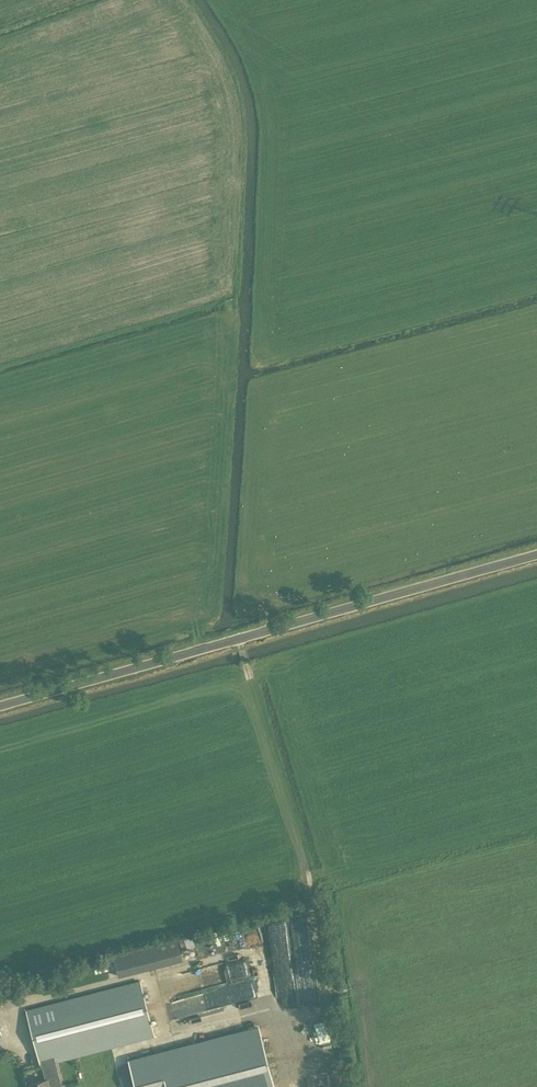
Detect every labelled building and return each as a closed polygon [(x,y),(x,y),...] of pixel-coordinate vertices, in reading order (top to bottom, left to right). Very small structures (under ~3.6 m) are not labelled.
[(308,917),(268,922),(277,988),(292,986),(291,978),(293,978),(292,966),(290,966),(287,942),(311,939),(308,917)] [(178,937),(160,942),(166,965),(183,960),(178,937)] [(136,972),(130,950),(113,954),(119,977),(136,972)] [(182,972),(186,992),(213,985),(210,974),(217,972),(215,964),(182,972)] [(41,1065),(45,1079),(27,1085),(27,1086),(54,1086),(62,1085),(56,1061),(155,1035),(140,980),(25,1010),(40,1065),(41,1065)] [(142,1061),(148,1086),(313,1086),(298,1022),(142,1061)]
